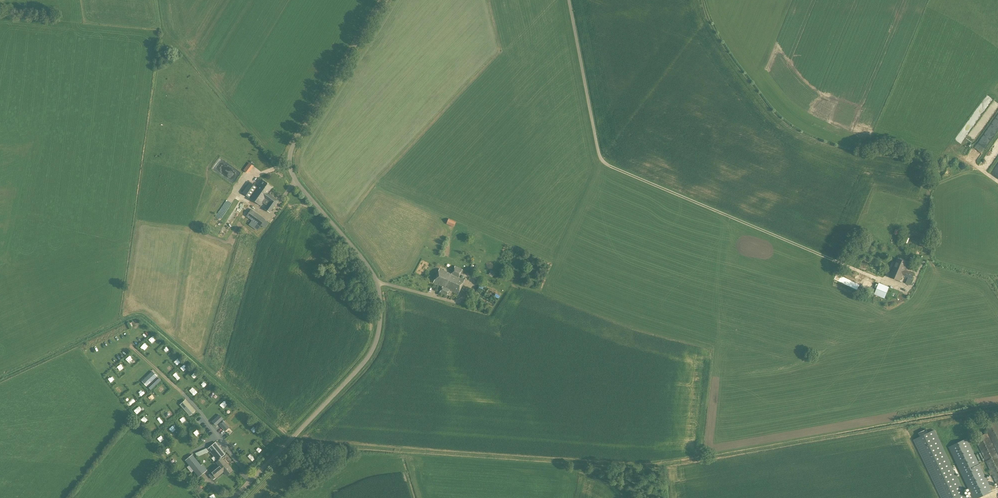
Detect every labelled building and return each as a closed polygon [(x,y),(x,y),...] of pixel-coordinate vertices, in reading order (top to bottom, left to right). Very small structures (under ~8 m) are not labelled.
[(244,170),(249,164),(245,161),(240,167),(244,170)] [(263,180),(258,188),(250,182),(242,193),(250,199),(259,205),(264,198),(270,202),(265,209),(270,212),(279,200),(268,193),(272,187),(263,180)] [(269,222),(265,220),(265,219),(251,209),(246,216),(252,220),(249,224),(258,230),(261,225),(265,228),(269,222)] [(446,224),(453,227),(456,222),(448,218),(446,224)] [(909,285),(912,279),(914,274),(906,271),(907,269),(910,270),(912,265),(907,263),(897,259),(889,277),(900,282),(903,275),(908,278),(906,283),(909,285)] [(859,269),(876,276),(880,268),(863,260),(859,269)] [(455,266),(451,274),(440,269),(433,283),(442,287),(440,292),(443,294),(456,266),(455,266)] [(462,269),(456,266),(443,294),(447,295),(449,290),(458,294),(464,280),(459,278),(462,269)] [(857,290),(859,285),(841,276),(838,281),(857,290)] [(887,293),(900,298),(902,294),(889,288),(889,287),(879,283),(874,295),(884,299),(887,293)] [(473,296),(493,307),(500,296),(480,285),(473,296)] [(157,376),(152,371),(142,381),(147,386),(157,376)] [(180,405),(190,416),(195,410),(186,399),(180,405)] [(214,426),(220,421),(217,417),(211,422),(214,426)] [(229,427),(224,421),(219,425),(225,431),(229,427)] [(996,422),(985,427),(997,454),(997,425),(996,422)] [(934,430),(913,440),(941,497),(967,497),(934,430)] [(997,487),(997,456),(987,433),(975,439),(990,471),(988,472),(990,475),(992,474),(997,487)] [(992,492),(967,438),(948,447),(973,497),(979,497),(992,492)] [(225,453),(216,442),(208,448),(217,459),(225,453)] [(207,448),(196,452),(197,456),(209,452),(207,448)] [(185,460),(188,464),(199,477),(207,470),(203,465),(202,466),(192,455),(185,460)] [(232,471),(222,458),(218,461),(220,465),(211,472),(216,478),(224,471),(227,475),(232,471)]
